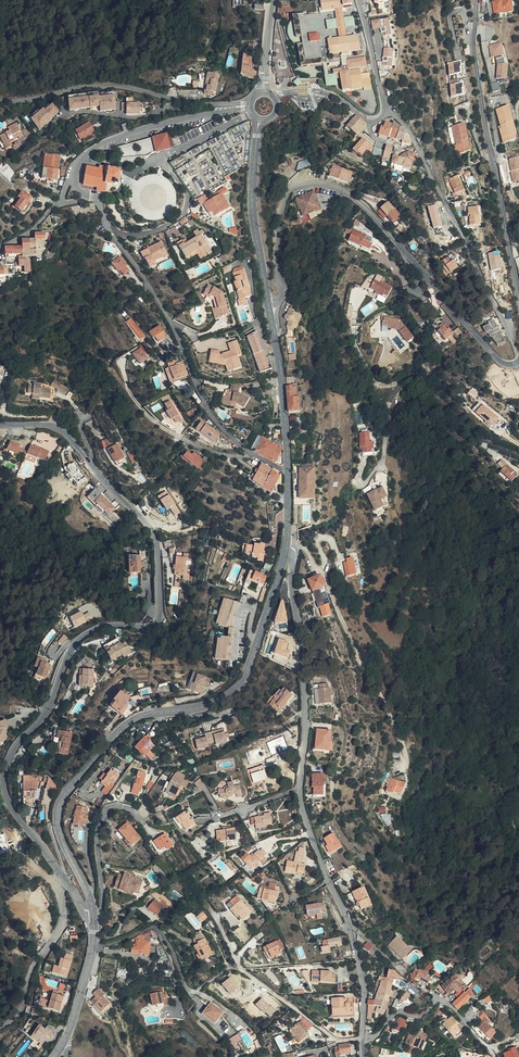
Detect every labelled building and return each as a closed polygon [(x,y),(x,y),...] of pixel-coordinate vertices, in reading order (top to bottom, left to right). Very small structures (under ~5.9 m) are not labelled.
[(349,0),(320,0),(322,9),(334,8),(341,7),(342,7),(341,5),(350,4),(349,0)] [(518,11),(518,0),(498,0),(499,12),(518,11)] [(341,7),(334,8),(338,36),(345,35),(341,7)] [(338,36),(334,8),(322,9),(317,13),(307,14),(306,12),(294,13),(294,17),(294,18),(292,19),(290,22),(289,25),(289,27),(289,31),(291,35),(293,38),(296,40),(298,42),(301,62),(328,59),(328,51),(339,50),(339,51),(340,51),(346,51),(346,49),(357,47),(355,34),(345,35),(338,36)] [(391,34),(389,18),(372,20),(374,29),(381,28),(382,36),(391,34)] [(502,42),(489,44),(492,57),(504,54),(502,42)] [(384,49),(383,65),(392,66),(393,50),(384,49)] [(338,62),(342,62),(341,57),(340,51),(339,51),(339,50),(328,51),(328,59),(330,58),(331,65),(338,64),(338,62)] [(243,68),(240,72),(255,80),(256,71),(251,68),(252,57),(245,54),(242,58),(245,60),(243,65),(245,66),(243,68)] [(364,69),(361,54),(341,57),(342,62),(338,62),(338,64),(331,65),(332,69),(334,68),(334,73),(337,73),(339,84),(366,81),(365,69),(364,69)] [(465,60),(448,62),(450,74),(466,72),(465,60)] [(497,60),(497,78),(508,78),(508,63),(503,63),(503,60),(497,60)] [(334,73),(334,68),(332,69),(322,70),(324,81),(335,80),(334,73)] [(208,79),(207,85),(207,90),(205,90),(205,94),(215,95),(215,91),(218,91),(220,74),(207,72),(206,78),(208,79)] [(452,95),(464,94),(463,81),(451,82),(452,95)] [(98,92),(68,96),(70,110),(100,106),(100,111),(116,109),(115,98),(119,98),(118,91),(98,93),(98,92)] [(43,109),(31,119),(40,130),(52,120),(51,118),(59,112),(53,104),(45,111),(43,109)] [(140,104),(134,104),(127,104),(127,111),(127,114),(144,113),(143,107),(141,107),(140,104)] [(516,115),(515,113),(513,105),(501,108),(506,127),(504,128),(508,141),(512,140),(513,130),(516,115)] [(358,117),(357,115),(352,123),(358,128),(362,121),(358,117)] [(454,144),(468,144),(467,117),(456,117),(456,136),(454,136),(454,144)] [(366,125),(362,121),(358,128),(352,135),(356,139),(366,125)] [(90,123),(76,131),(81,139),(95,131),(90,123)] [(352,135),(358,128),(352,123),(346,130),(352,135)] [(392,131),(389,140),(396,142),(400,127),(394,123),(393,126),(392,131)] [(10,131),(0,136),(6,148),(12,145),(9,140),(19,136),(20,138),(25,136),(21,129),(19,130),(16,124),(8,128),(10,131)] [(400,127),(396,142),(402,143),(405,133),(405,131),(400,127)] [(382,128),(380,135),(385,136),(384,139),(389,140),(392,131),(382,128)] [(411,139),(405,133),(402,143),(408,145),(411,139)] [(166,136),(155,139),(158,150),(169,147),(166,136)] [(361,155),(366,143),(363,141),(355,152),(358,155),(359,154),(361,155)] [(374,149),(366,143),(361,155),(363,156),(367,151),(373,154),(374,149)] [(385,151),(375,148),(374,149),(373,154),(372,155),(383,158),(391,161),(393,149),(386,146),(385,151)] [(364,165),(366,161),(348,152),(344,154),(364,165)] [(395,156),(393,163),(397,164),(404,166),(406,153),(401,158),(395,156)] [(412,169),(415,154),(406,153),(404,166),(412,169)] [(44,156),(41,179),(51,181),(56,181),(59,158),(44,156)] [(309,159),(297,163),(300,169),(311,165),(309,159)] [(328,175),(327,177),(347,184),(348,183),(350,183),(352,175),(354,175),(355,173),(333,164),(329,176),(328,175)] [(14,173),(7,165),(1,172),(9,180),(14,173)] [(118,182),(121,170),(100,166),(100,169),(87,166),(87,167),(83,185),(97,188),(96,191),(105,192),(110,193),(112,185),(118,186),(118,182)] [(132,199),(132,200),(133,202),(133,203),(134,205),(134,206),(135,208),(136,209),(137,210),(137,211),(139,212),(140,214),(141,214),(142,215),(143,216),(145,217),(146,217),(148,218),(149,218),(150,219),(152,219),(153,219),(155,219),(157,219),(158,219),(160,219),(161,218),(162,218),(164,217),(165,216),(167,216),(168,215),(169,214),(170,213),(171,212),(172,210),(173,209),(174,208),(174,207),(175,205),(176,204),(176,202),(176,201),(177,199),(177,198),(177,196),(177,194),(176,192),(176,191),(175,189),(175,187),(174,186),(173,184),(172,183),(171,181),(169,180),(168,179),(167,178),(165,177),(163,176),(162,176),(160,175),(158,175),(157,175),(155,175),(153,175),(151,175),(149,175),(148,176),(146,176),(144,177),(143,178),(141,179),(140,180),(139,181),(137,182),(136,184),(135,185),(135,187),(134,188),(133,190),(133,192),(132,193),(132,195),(132,197),(132,199)] [(327,177),(326,180),(331,180),(338,183),(347,186),(347,184),(327,177)] [(460,181),(451,183),(461,197),(464,196),(460,181)] [(461,197),(451,183),(450,183),(454,198),(461,197)] [(334,206),(332,201),(329,202),(327,198),(331,196),(330,194),(334,193),(325,190),(317,190),(318,194),(311,197),(310,193),(295,199),(298,209),(301,208),(304,215),(315,211),(316,213),(334,206)] [(18,205),(17,206),(24,210),(27,211),(32,202),(30,202),(29,203),(27,201),(29,197),(23,193),(20,197),(22,198),(20,202),(18,202),(17,204),(18,205)] [(210,207),(213,211),(215,216),(230,208),(221,193),(203,203),(207,209),(210,207)] [(205,194),(197,199),(200,204),(208,199),(205,194)] [(393,209),(389,204),(381,210),(388,218),(389,217),(393,222),(397,219),(399,221),(402,218),(396,211),(394,213),(392,210),(393,209)] [(442,226),(436,204),(428,207),(434,229),(442,226)] [(24,210),(17,206),(15,210),(22,214),(24,210)] [(472,224),(479,224),(478,207),(468,207),(469,214),(471,214),(472,224)] [(181,224),(184,228),(191,223),(189,219),(181,224)] [(229,229),(230,232),(238,236),(236,227),(229,229)] [(183,240),(182,241),(189,255),(201,248),(206,256),(213,252),(198,228),(193,231),(196,236),(185,243),(183,240)] [(370,249),(372,243),(365,240),(368,234),(355,229),(350,241),(370,249)] [(23,241),(23,248),(30,248),(30,257),(37,256),(36,240),(23,241)] [(156,264),(155,263),(152,257),(158,254),(160,258),(164,256),(168,254),(160,240),(140,251),(149,268),(156,264)] [(189,255),(182,241),(178,244),(186,257),(189,255)] [(30,248),(23,248),(6,249),(7,258),(19,258),(22,257),(21,253),(25,252),(25,257),(26,257),(30,257),(30,248)] [(502,269),(499,251),(489,253),(492,270),(502,269)] [(152,257),(155,263),(165,258),(164,256),(160,258),(158,254),(152,257)] [(124,264),(125,263),(120,257),(112,264),(119,272),(120,271),(124,275),(129,271),(125,266),(124,264)] [(447,266),(456,276),(464,268),(458,262),(456,264),(452,261),(447,266)] [(242,271),(236,273),(234,273),(236,282),(235,283),(239,296),(243,296),(243,298),(245,298),(251,296),(248,287),(245,287),(244,285),(245,284),(245,282),(247,281),(244,270),(242,271)] [(381,296),(385,298),(386,296),(390,297),(394,289),(387,284),(385,286),(382,284),(376,281),(370,292),(380,298),(381,296)] [(223,310),(225,315),(230,315),(223,291),(210,283),(204,292),(215,298),(216,305),(218,312),(223,310)] [(243,298),(239,299),(237,299),(239,306),(247,304),(245,298),(243,298)] [(215,318),(225,315),(223,310),(218,312),(216,305),(212,306),(215,318)] [(289,316),(290,328),(293,329),(295,323),(298,324),(301,315),(294,312),(295,310),(291,308),(289,316)] [(461,322),(454,314),(450,318),(457,326),(461,322)] [(132,319),(139,327),(146,336),(150,334),(136,316),(132,319)] [(384,321),(384,327),(391,327),(391,330),(401,331),(410,343),(416,339),(403,321),(393,320),(392,319),(386,318),(386,321),(384,321)] [(501,331),(501,330),(500,332),(498,328),(499,327),(495,320),(490,323),(491,324),(485,328),(488,333),(490,332),(492,336),(494,335),(499,344),(504,340),(501,331)] [(36,330),(39,329),(38,324),(35,324),(35,322),(27,322),(27,331),(36,330)] [(161,326),(151,333),(154,338),(156,337),(160,342),(168,336),(161,326)] [(438,334),(446,342),(454,335),(449,330),(448,331),(445,328),(438,334)] [(259,337),(257,331),(247,336),(260,371),(272,368),(270,364),(268,365),(258,337),(259,337)] [(237,340),(229,343),(231,350),(223,355),(221,355),(221,352),(213,350),(210,362),(220,364),(220,362),(226,363),(232,363),(233,368),(241,367),(239,355),(242,354),(237,340)] [(140,364),(149,358),(141,347),(132,354),(140,364)] [(182,378),(189,376),(183,360),(179,362),(178,359),(171,363),(170,364),(170,365),(170,366),(170,368),(175,379),(182,377),(182,378)] [(171,382),(182,378),(182,377),(175,379),(170,368),(167,370),(171,382)] [(276,385),(276,384),(274,376),(266,378),(269,387),(276,385)] [(67,399),(71,394),(58,383),(54,388),(67,399)] [(223,400),(233,402),(233,400),(240,402),(244,407),(251,399),(245,395),(238,394),(240,385),(231,383),(229,392),(228,393),(224,393),(223,400)] [(40,401),(51,402),(53,391),(44,390),(44,387),(36,385),(35,387),(30,387),(29,396),(41,398),(40,401)] [(296,385),(286,386),(287,407),(287,410),(298,409),(296,385)] [(474,388),(468,393),(474,399),(479,393),(474,388)] [(164,403),(171,399),(169,394),(162,398),(164,403)] [(40,401),(41,398),(29,396),(26,395),(25,397),(33,399),(33,402),(52,405),(52,403),(51,402),(40,401)] [(180,421),(172,400),(167,402),(169,409),(167,410),(170,419),(173,418),(175,423),(180,421)] [(499,418),(483,405),(477,412),(481,415),(480,417),(492,427),(499,418)] [(191,411),(185,414),(188,418),(189,418),(191,421),(193,417),(192,415),(193,414),(191,411)] [(232,415),(247,420),(248,416),(233,411),(232,415)] [(202,421),(196,429),(214,443),(220,435),(202,421)] [(264,432),(254,452),(267,458),(272,449),(270,448),(273,437),(264,432)] [(370,446),(369,441),(369,432),(359,432),(360,448),(363,448),(363,452),(372,451),(371,446),(370,446)] [(106,437),(101,439),(105,447),(110,444),(106,437)] [(272,449),(267,458),(274,461),(282,448),(282,443),(273,437),(270,448),(272,449)] [(373,441),(369,441),(370,446),(371,446),(372,451),(363,452),(363,455),(374,454),(373,441)] [(123,456),(117,442),(106,448),(113,461),(115,460),(117,464),(123,461),(121,457),(123,456)] [(13,459),(19,461),(21,454),(17,453),(18,451),(19,449),(8,445),(5,454),(13,457),(13,459)] [(26,455),(25,458),(36,462),(37,462),(43,464),(47,455),(28,448),(26,455)] [(23,465),(25,458),(26,455),(18,451),(17,453),(21,454),(19,461),(18,463),(23,465)] [(182,456),(199,471),(205,464),(198,457),(196,458),(193,455),(191,457),(186,452),(182,456)] [(506,465),(500,460),(496,464),(502,469),(500,471),(512,482),(517,476),(506,465)] [(302,496),(313,495),(311,462),(300,462),(302,496)] [(265,480),(271,469),(261,463),(255,474),(265,480)] [(506,464),(506,465),(517,476),(518,474),(506,464)] [(272,486),(275,480),(278,474),(276,472),(271,469),(265,480),(264,481),(266,482),(272,486)] [(251,480),(264,488),(266,482),(264,481),(265,480),(255,474),(254,475),(252,478),(251,480)] [(270,492),(272,486),(266,482),(264,488),(270,492)] [(100,483),(86,497),(107,517),(116,508),(102,494),(106,489),(100,483)] [(382,487),(368,494),(376,509),(387,504),(383,498),(387,496),(382,487)] [(169,490),(158,495),(165,511),(171,508),(174,516),(180,513),(169,490)] [(143,507),(150,515),(158,509),(151,500),(143,507)] [(247,541),(244,550),(251,552),(251,554),(256,555),(256,557),(262,559),(264,549),(262,548),(264,541),(260,540),(259,542),(254,540),(253,542),(247,541)] [(183,554),(176,553),(173,570),(182,572),(182,576),(187,577),(189,564),(184,563),(185,557),(190,558),(191,551),(184,550),(183,554)] [(140,564),(140,559),(139,558),(139,552),(127,551),(125,568),(137,569),(138,564),(140,564)] [(355,554),(348,556),(349,559),(349,561),(346,561),(348,573),(358,571),(355,554)] [(264,574),(252,570),(249,579),(250,580),(251,578),(262,581),(264,574)] [(324,584),(320,574),(310,579),(314,589),(320,586),(324,584)] [(324,584),(320,586),(326,603),(329,601),(333,600),(324,584)] [(320,586),(314,589),(319,606),(326,603),(320,586)] [(138,605),(145,610),(147,598),(139,597),(138,605)] [(230,628),(237,602),(224,598),(216,623),(230,628)] [(288,621),(284,600),(281,601),(275,624),(288,621)] [(326,603),(319,606),(317,607),(321,617),(333,611),(329,601),(326,603)] [(82,611),(70,617),(75,627),(92,618),(90,612),(84,615),(82,611)] [(230,660),(234,628),(230,628),(228,637),(220,636),(220,638),(217,638),(215,659),(230,660)] [(68,632),(62,638),(65,641),(71,634),(68,632)] [(122,658),(131,653),(126,643),(121,645),(118,638),(104,645),(111,660),(117,657),(116,656),(120,654),(122,658)] [(287,650),(289,643),(279,640),(275,654),(289,659),(291,651),(287,650)] [(51,665),(54,659),(48,656),(49,654),(40,651),(37,660),(40,661),(37,671),(42,673),(43,670),(48,671),(50,665),(51,665)] [(82,679),(79,679),(79,686),(93,686),(94,668),(82,668),(82,679)] [(211,679),(198,674),(195,682),(193,681),(190,688),(199,691),(200,688),(202,689),(203,687),(208,688),(211,679)] [(320,706),(332,706),(331,691),(330,691),(330,687),(321,687),(321,691),(320,691),(320,706)] [(267,701),(277,710),(280,706),(281,707),(286,702),(287,703),(294,696),(286,688),(283,691),(281,689),(275,695),(274,694),(267,701)] [(112,707),(119,712),(124,706),(126,707),(130,703),(128,701),(130,698),(125,695),(125,696),(120,692),(113,699),(116,702),(112,707)] [(280,706),(277,710),(279,712),(287,703),(286,702),(281,707),(280,706)] [(147,732),(155,721),(151,718),(144,729),(147,732)] [(61,747),(71,748),(72,727),(58,725),(57,733),(61,733),(61,736),(59,736),(58,743),(61,743),(61,747)] [(209,741),(213,740),(217,739),(216,732),(212,733),(211,729),(207,730),(207,734),(209,741)] [(226,730),(216,732),(217,739),(217,742),(228,740),(226,730)] [(140,736),(144,734),(142,732),(133,743),(134,744),(140,736)] [(316,752),(325,753),(325,749),(331,749),(331,733),(316,732),(316,752)] [(145,735),(144,734),(140,736),(134,744),(138,747),(145,740),(148,738),(147,737),(148,735),(146,734),(145,735)] [(209,741),(207,734),(197,736),(199,745),(209,743),(209,741)] [(145,740),(138,747),(143,751),(145,749),(150,753),(153,749),(148,744),(151,740),(148,738),(145,740)] [(267,780),(262,763),(250,766),(252,771),(249,772),(253,784),(267,780)] [(103,785),(107,779),(109,780),(115,771),(112,769),(113,769),(109,766),(108,768),(106,767),(102,773),(103,774),(99,780),(98,779),(97,781),(103,785)] [(138,770),(136,774),(134,773),(131,779),(134,780),(131,789),(138,792),(139,789),(140,789),(147,772),(138,768),(138,770)] [(399,791),(402,780),(388,776),(388,775),(385,774),(386,770),(383,770),(379,783),(385,784),(383,789),(390,791),(391,788),(399,791)] [(170,785),(174,777),(183,782),(180,786),(185,788),(188,782),(186,781),(188,778),(179,774),(175,775),(173,774),(168,783),(170,785)] [(315,797),(324,797),(324,776),(313,776),(313,789),(315,789),(315,797)] [(180,786),(183,782),(174,777),(170,785),(168,783),(167,783),(165,788),(168,790),(166,794),(175,798),(180,786)] [(49,778),(46,788),(55,791),(58,781),(49,778)] [(109,780),(107,779),(103,785),(100,788),(105,792),(111,781),(109,780)] [(205,784),(201,779),(195,783),(199,788),(205,784)] [(39,781),(23,781),(24,804),(33,803),(39,781)] [(235,794),(235,791),(240,790),(238,782),(228,783),(228,788),(225,791),(218,790),(218,796),(220,796),(220,799),(222,801),(228,801),(228,797),(230,795),(235,794)] [(85,805),(75,804),(72,822),(80,824),(81,818),(84,819),(88,819),(90,813),(84,813),(85,805)] [(179,824),(183,829),(193,822),(189,817),(187,819),(181,811),(171,819),(177,825),(179,824)] [(271,823),(270,812),(262,813),(262,815),(251,817),(252,824),(255,823),(256,828),(264,827),(263,824),(271,823)] [(385,812),(380,813),(385,824),(390,833),(392,832),(391,827),(389,821),(387,817),(385,812)] [(131,845),(140,837),(128,823),(119,830),(131,845)] [(217,842),(233,841),(232,829),(227,829),(227,831),(216,831),(217,842)] [(168,849),(174,846),(166,833),(154,840),(159,849),(165,845),(168,849)] [(332,854),(342,848),(333,835),(325,840),(329,848),(328,848),(332,854)] [(154,840),(151,841),(160,854),(162,853),(159,849),(154,840)] [(296,861),(299,842),(290,848),(289,860),(296,861)] [(159,849),(162,853),(168,849),(165,845),(159,849)] [(244,863),(250,869),(250,868),(256,863),(259,860),(263,857),(267,853),(262,848),(259,850),(258,849),(252,854),(254,855),(249,859),(244,863)] [(244,863),(249,859),(248,859),(241,865),(250,874),(253,871),(250,868),(250,869),(244,863)] [(304,862),(296,861),(289,860),(284,859),(282,872),(295,874),(295,871),(303,872),(304,862)] [(112,887),(115,887),(116,884),(127,887),(130,875),(127,875),(127,872),(116,869),(116,872),(110,870),(108,884),(112,885),(112,887)] [(116,884),(115,887),(130,890),(133,873),(127,872),(127,875),(130,875),(127,887),(116,884)] [(262,901),(276,904),(278,891),(273,890),(272,892),(259,889),(257,900),(262,901)] [(356,913),(372,908),(367,890),(349,896),(354,904),(356,913)] [(146,904),(155,910),(164,898),(160,895),(156,900),(151,896),(146,904)] [(236,913),(234,916),(237,919),(240,917),(243,921),(252,912),(236,897),(228,906),(231,909),(236,913)] [(277,905),(276,904),(262,901),(262,904),(271,910),(273,911),(276,909),(277,905)] [(324,909),(323,901),(304,904),(306,915),(319,912),(319,910),(324,909)] [(196,929),(202,924),(192,911),(186,916),(196,929)] [(204,920),(208,917),(203,911),(199,914),(204,920)] [(191,932),(194,939),(197,938),(196,936),(204,933),(202,929),(191,932)] [(196,945),(197,950),(200,951),(210,948),(204,933),(196,936),(197,938),(194,939),(191,940),(193,946),(196,945)] [(340,936),(339,934),(323,939),(324,941),(322,942),(322,943),(320,944),(322,950),(329,948),(327,943),(336,940),(335,938),(340,936)] [(400,956),(407,948),(395,938),(388,946),(400,956)] [(147,947),(148,941),(145,941),(145,942),(132,940),(132,942),(126,941),(125,949),(128,950),(128,952),(144,955),(145,947),(147,947)] [(154,942),(148,941),(147,947),(154,949),(154,957),(161,958),(159,947),(156,947),(154,942)] [(263,947),(269,959),(281,953),(275,941),(263,947)] [(267,960),(269,959),(263,947),(261,948),(267,960)] [(200,951),(197,950),(194,951),(196,957),(212,952),(210,948),(200,951)] [(410,950),(407,948),(400,956),(403,959),(410,950)] [(53,970),(66,973),(70,953),(64,952),(63,957),(60,956),(58,964),(54,964),(53,970)] [(304,975),(311,976),(315,976),(315,979),(328,980),(329,972),(324,971),(324,969),(305,967),(304,975)] [(391,979),(394,968),(387,967),(384,977),(391,979)] [(416,968),(411,977),(416,979),(417,977),(428,983),(431,977),(427,975),(429,972),(420,967),(419,969),(416,968)] [(442,979),(443,978),(435,971),(433,973),(437,976),(436,977),(439,980),(441,978),(442,979)] [(438,983),(442,979),(441,978),(439,980),(436,977),(437,976),(433,973),(433,974),(431,977),(438,983)] [(463,982),(455,973),(442,985),(448,992),(454,987),(458,991),(460,990),(463,993),(469,987),(466,984),(464,986),(461,983),(463,982)] [(61,986),(63,978),(55,976),(53,984),(61,986)] [(383,979),(384,977),(379,976),(376,990),(382,991),(387,993),(390,982),(391,981),(383,979)] [(477,980),(469,987),(472,989),(479,983),(477,980)] [(42,996),(40,1003),(51,1006),(54,990),(54,986),(49,986),(47,997),(42,996)] [(98,987),(93,992),(96,996),(99,1000),(95,1003),(102,1011),(110,1004),(103,995),(104,994),(98,987)] [(472,989),(469,987),(463,993),(460,990),(458,991),(456,994),(460,998),(454,1003),(458,1008),(475,993),(472,989)] [(54,990),(51,1006),(56,1007),(57,1000),(58,1000),(60,992),(54,990)] [(374,996),(368,996),(367,1020),(371,1020),(371,1010),(373,1010),(374,1004),(375,1001),(379,1002),(382,991),(376,990),(374,996)] [(165,995),(164,991),(151,994),(154,1005),(158,1004),(159,1006),(166,1005),(170,1004),(168,996),(167,997),(167,995),(165,995)] [(404,1004),(410,993),(406,991),(400,1001),(404,1004)] [(333,1012),(351,1011),(350,1000),(355,1000),(354,995),(332,996),(333,1012)] [(217,1022),(225,1012),(211,1002),(204,1011),(217,1022)] [(23,1009),(34,1011),(36,1005),(24,1003),(23,1009)] [(438,1018),(442,1012),(438,1009),(434,1015),(438,1018)] [(216,1024),(217,1022),(204,1011),(202,1013),(216,1024)] [(407,1019),(400,1016),(395,1028),(401,1031),(407,1019)] [(452,1016),(448,1019),(446,1021),(443,1024),(453,1036),(460,1030),(457,1026),(459,1024),(452,1016)] [(496,1032),(487,1022),(490,1020),(487,1016),(478,1025),(490,1038),(496,1032)] [(298,1023),(305,1031),(309,1028),(302,1020),(298,1023)] [(308,1035),(305,1031),(298,1023),(289,1030),(299,1042),(308,1035)] [(37,1040),(42,1044),(52,1030),(46,1026),(45,1028),(39,1024),(33,1033),(39,1037),(37,1040)] [(424,1040),(425,1040),(427,1033),(415,1029),(413,1035),(409,1034),(406,1042),(415,1045),(419,1039),(424,1040)] [(245,1047),(238,1034),(229,1040),(234,1050),(238,1049),(236,1045),(238,1044),(241,1049),(245,1047)] [(419,1039),(415,1045),(421,1048),(424,1040),(419,1039)] [(351,1052),(349,1043),(346,1043),(343,1043),(335,1047),(337,1054),(351,1052)] [(515,1046),(511,1048),(512,1050),(504,1053),(505,1056),(518,1056),(515,1046)] [(459,1048),(462,1056),(485,1056),(484,1054),(482,1054),(474,1053),(466,1051),(459,1048)]
